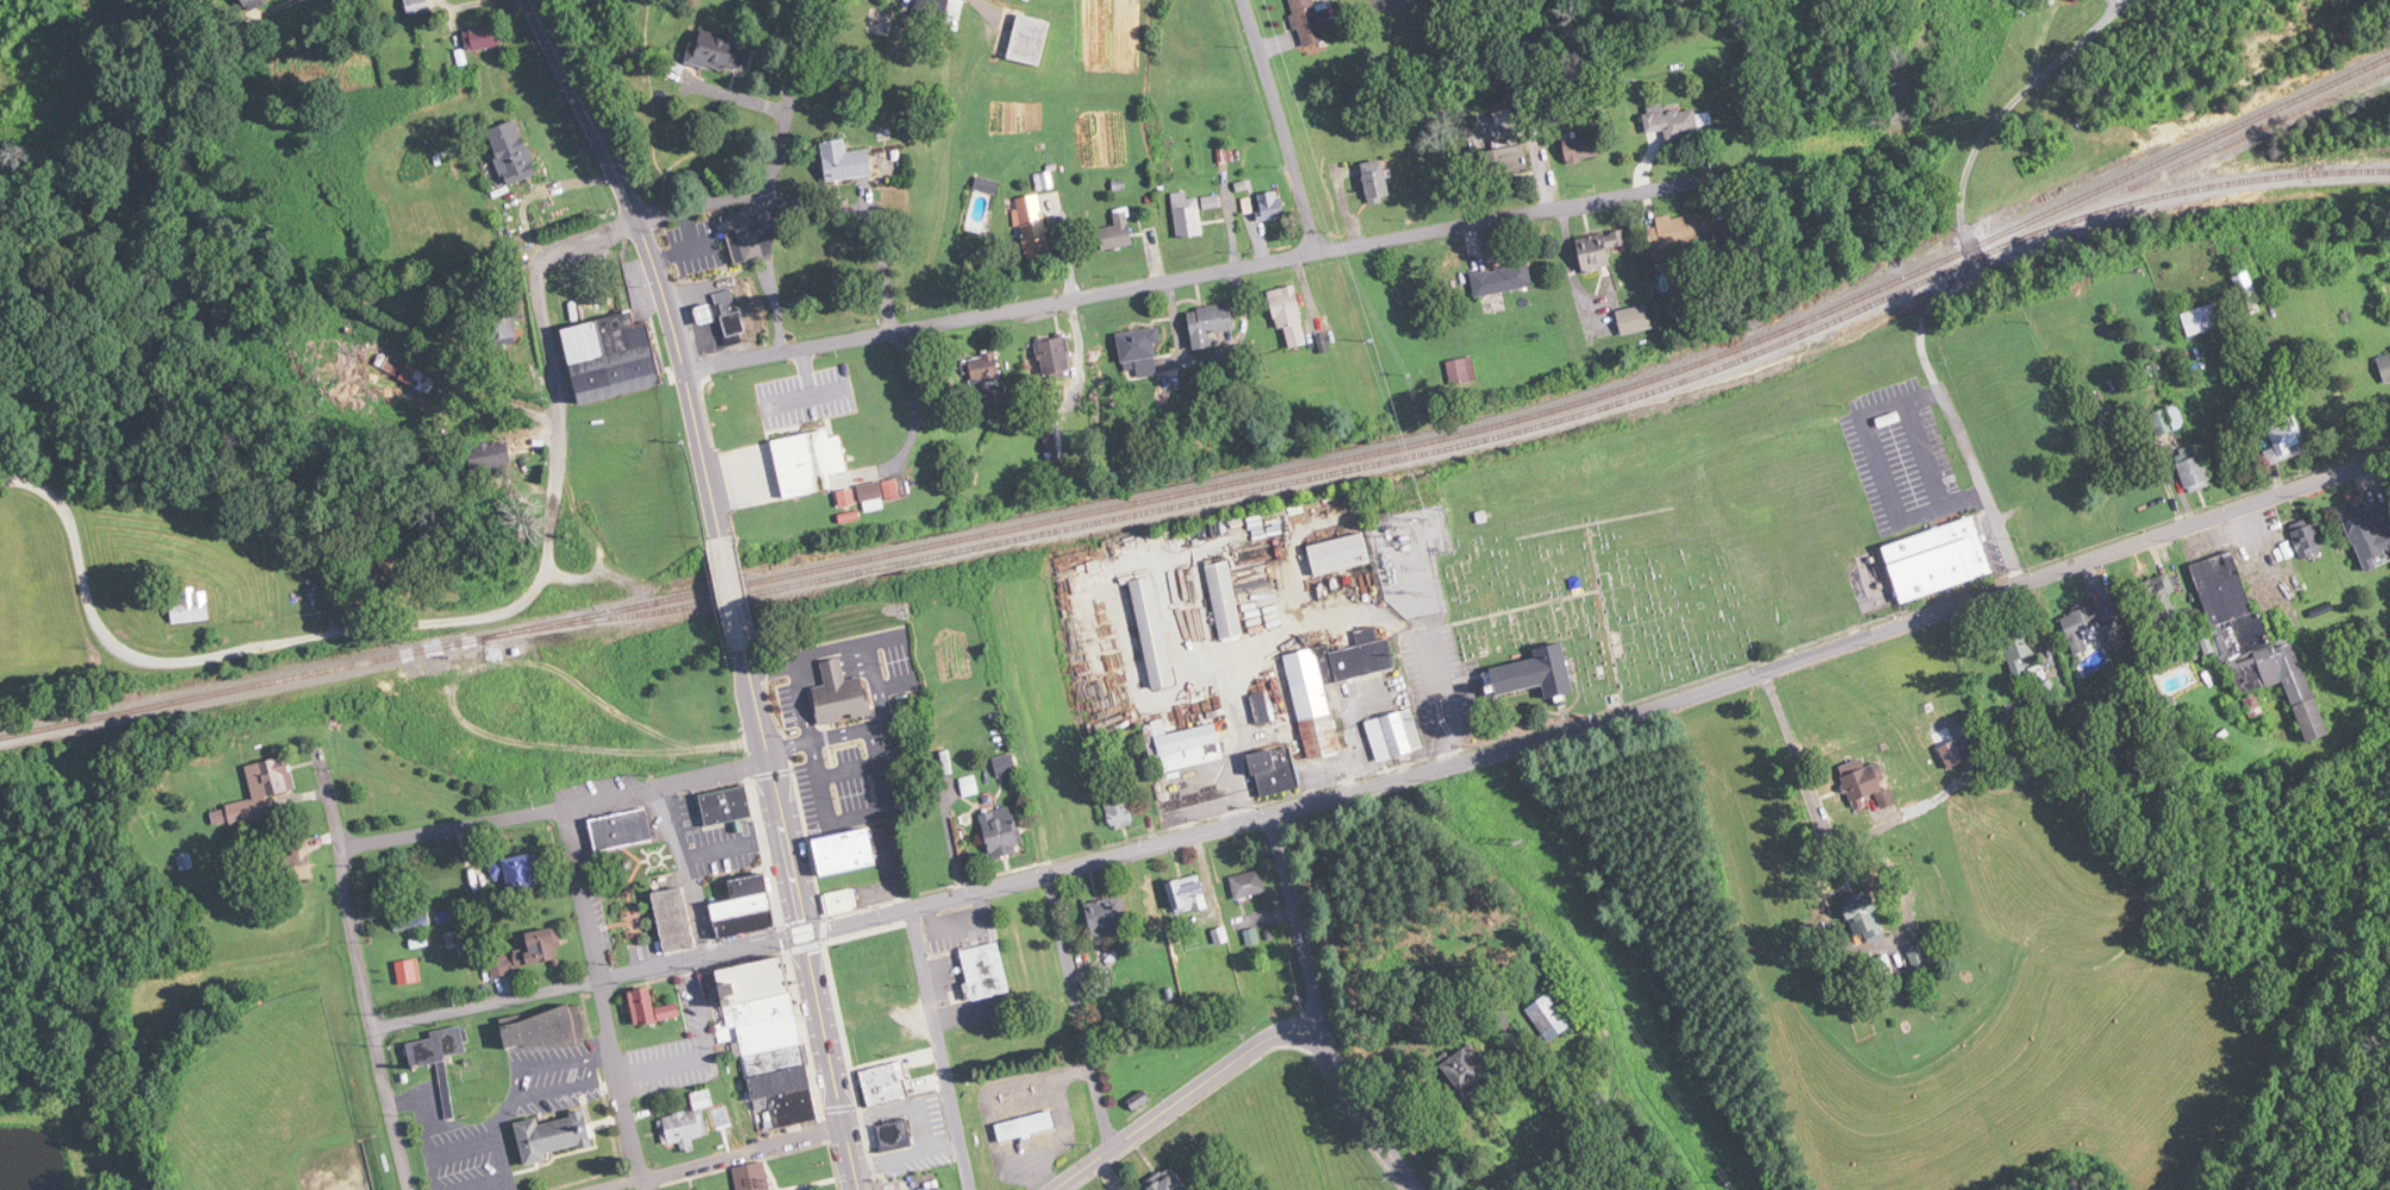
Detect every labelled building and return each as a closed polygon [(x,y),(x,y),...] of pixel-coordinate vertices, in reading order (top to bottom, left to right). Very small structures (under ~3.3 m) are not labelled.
[(250,9),(266,0),(245,0),(250,9)] [(408,17),(432,14),(430,0),(406,0),(408,17)] [(965,0),(915,0),(912,16),(958,27),(965,0)] [(1304,48),(1328,41),(1325,31),(1335,29),(1329,5),(1318,7),(1316,0),(1291,0),(1304,48)] [(1005,59),(1040,67),(1051,22),(1015,13),(1005,59)] [(498,47),(497,33),(471,35),(472,49),(498,47)] [(616,44),(629,50),(634,39),(621,33),(616,44)] [(686,65),(741,72),(745,39),(690,33),(686,65)] [(1701,137),(1700,110),(1668,112),(1667,105),(1648,106),(1649,133),(1670,132),(1670,138),(1701,137)] [(507,187),(537,174),(514,119),(484,132),(507,187)] [(1568,161),(1601,159),(1600,138),(1567,140),(1568,161)] [(848,152),(846,139),(821,141),(826,182),(873,176),(870,150),(848,152)] [(1485,150),(1485,173),(1530,172),(1530,149),(1485,150)] [(1398,191),(1379,160),(1360,172),(1379,202),(1398,191)] [(1259,219),(1282,219),(1282,192),(1259,193),(1259,219)] [(1174,195),(1176,237),(1202,236),(1200,194),(1174,195)] [(1017,199),(1026,259),(1050,254),(1040,195),(1017,199)] [(733,265),(767,255),(753,208),(719,218),(733,265)] [(1098,229),(1103,251),(1134,244),(1126,208),(1113,210),(1117,225),(1098,229)] [(1654,218),(1660,292),(1680,291),(1676,242),(1714,240),(1712,213),(1654,218)] [(1610,272),(1608,249),(1618,248),(1617,233),(1576,238),(1580,275),(1610,272)] [(1533,287),(1529,261),(1472,270),(1476,296),(1533,287)] [(2233,278),(2251,315),(2266,308),(2247,271),(2233,278)] [(1270,291),(1276,330),(1287,328),(1290,349),(1308,346),(1297,286),(1270,291)] [(525,301),(488,306),(493,345),(520,341),(517,321),(527,320),(525,301)] [(1187,309),(1191,350),(1210,349),(1209,332),(1232,331),(1230,305),(1187,309)] [(1616,310),(1619,334),(1651,329),(1647,306),(1616,310)] [(562,328),(579,404),(663,385),(649,321),(637,324),(635,312),(562,328)] [(726,337),(741,333),(737,318),(722,322),(726,337)] [(1116,334),(1121,372),(1136,370),(1137,378),(1160,375),(1153,328),(1116,334)] [(2381,354),(2381,378),(2389,378),(2389,354),(2381,354)] [(1452,386),(1478,381),(1474,356),(1447,362),(1452,386)] [(966,357),(966,386),(998,386),(998,357),(966,357)] [(2188,425),(2179,403),(2151,415),(2160,437),(2188,425)] [(2265,415),(2270,434),(2262,436),(2270,464),(2308,453),(2295,406),(2265,415)] [(833,490),(830,474),(849,471),(843,435),(832,436),(831,430),(772,439),(781,498),(833,490)] [(513,463),(508,438),(468,446),(473,471),(513,463)] [(2191,493),(2214,483),(2198,445),(2175,454),(2191,493)] [(2389,562),(2389,510),(2369,517),(2363,498),(2340,506),(2361,571),(2389,562)] [(1979,517),(1884,543),(1900,602),(1995,576),(1979,517)] [(1372,563),(1366,533),(1308,545),(1314,576),(1372,563)] [(2193,564),(2236,697),(2245,694),(2251,713),(2261,710),(2255,694),(2285,684),(2304,742),(2327,735),(2296,638),(2268,647),(2237,550),(2193,564)] [(1220,640),(1244,636),(1232,561),(1208,565),(1220,640)] [(2180,622),(2172,592),(2176,591),(2171,573),(2144,581),(2158,628),(2180,622)] [(1153,689),(1175,685),(1155,576),(1132,580),(1153,689)] [(209,587),(184,590),(186,604),(172,606),(175,624),(214,619),(209,587)] [(2062,617),(2074,651),(2108,638),(2095,605),(2062,617)] [(2023,672),(2041,668),(2032,627),(2014,631),(2023,672)] [(1288,657),(1310,761),(1343,754),(1328,685),(1399,669),(1392,637),(1379,640),(1376,628),(1357,632),(1359,642),(1288,657)] [(1574,691),(1565,649),(1489,664),(1495,695),(1544,685),(1547,697),(1574,691)] [(820,660),(842,656),(842,657),(844,666),(845,674),(847,678),(863,674),(866,685),(868,685),(874,711),(855,716),(854,710),(841,713),(842,718),(820,723),(812,685),(825,682),(824,678),(823,669),(822,662),(820,660)] [(1165,771),(1227,759),(1224,740),(1237,737),(1230,705),(1154,720),(1165,771)] [(1380,761),(1426,748),(1414,707),(1368,720),(1380,761)] [(1261,796),(1283,790),(1272,750),(1250,756),(1261,796)] [(1017,778),(1014,754),(995,757),(997,780),(1017,778)] [(273,817),(269,795),(295,790),(289,758),(249,765),(255,799),(228,804),(231,825),(273,817)] [(1853,771),(1863,798),(1879,793),(1884,808),(1899,803),(1884,760),(1853,771)] [(700,793),(747,783),(754,814),(706,824),(700,793)] [(1104,794),(1113,830),(1136,824),(1127,788),(1104,794)] [(587,818),(595,850),(650,837),(643,806),(587,818)] [(979,815),(991,859),(1024,850),(1012,806),(979,815)] [(816,838),(872,826),(880,862),(823,874),(816,838)] [(145,845),(165,843),(163,830),(144,833),(145,845)] [(312,879),(310,840),(298,841),(299,855),(273,857),(275,882),(312,879)] [(510,893),(544,886),(537,853),(503,860),(510,893)] [(1238,899),(1266,893),(1261,869),(1233,875),(1238,899)] [(714,939),(775,928),(765,874),(727,881),(730,901),(708,905),(714,939)] [(1181,915),(1210,906),(1200,874),(1171,882),(1181,915)] [(653,892),(683,884),(696,944),(666,950),(653,892)] [(858,909),(854,890),(825,895),(829,914),(858,909)] [(1131,929),(1126,897),(1089,903),(1094,935),(1131,929)] [(1879,937),(1892,918),(1858,897),(1845,916),(1879,937)] [(434,924),(429,901),(391,907),(395,931),(434,924)] [(555,928),(522,934),(528,965),(561,959),(555,928)] [(962,950),(1000,939),(1013,990),(969,1001),(964,982),(970,981),(962,950)] [(1919,975),(1933,969),(1922,943),(1908,948),(1919,975)] [(1885,994),(1902,989),(1890,953),(1874,958),(1885,994)] [(818,1123),(787,956),(712,970),(723,1031),(737,1028),(750,1102),(756,1100),(762,1133),(818,1123)] [(680,1018),(678,1003),(654,1008),(650,987),(627,991),(634,1027),(680,1018)] [(1572,1025),(1550,992),(1526,1008),(1548,1042),(1572,1025)] [(588,1042),(585,1010),(503,1019),(507,1052),(588,1042)] [(452,1114),(460,1113),(451,1055),(471,1052),(467,1026),(436,1031),(437,1039),(412,1043),(416,1066),(444,1062),(452,1114)] [(1441,1066),(1466,1097),(1490,1078),(1465,1046),(1441,1066)] [(860,1071),(869,1109),(909,1099),(900,1061),(860,1071)] [(662,1118),(668,1145),(682,1143),(684,1153),(698,1150),(696,1140),(711,1136),(705,1109),(717,1107),(713,1090),(693,1094),(696,1111),(662,1118)] [(515,1121),(537,1116),(539,1123),(572,1115),(571,1110),(585,1107),(590,1125),(595,1144),(580,1147),(579,1144),(546,1152),(548,1158),(526,1164),(515,1121)] [(996,1122),(1000,1140),(1024,1134),(1024,1138),(1034,1135),(1033,1131),(1057,1125),(1052,1109),(996,1122)] [(878,1125),(883,1153),(914,1147),(909,1119),(878,1125)] [(766,1158),(773,1189),(737,1189),(731,1166),(766,1158)] [(1174,1168),(1146,1188),(1147,1189),(1189,1189),(1174,1168)]
